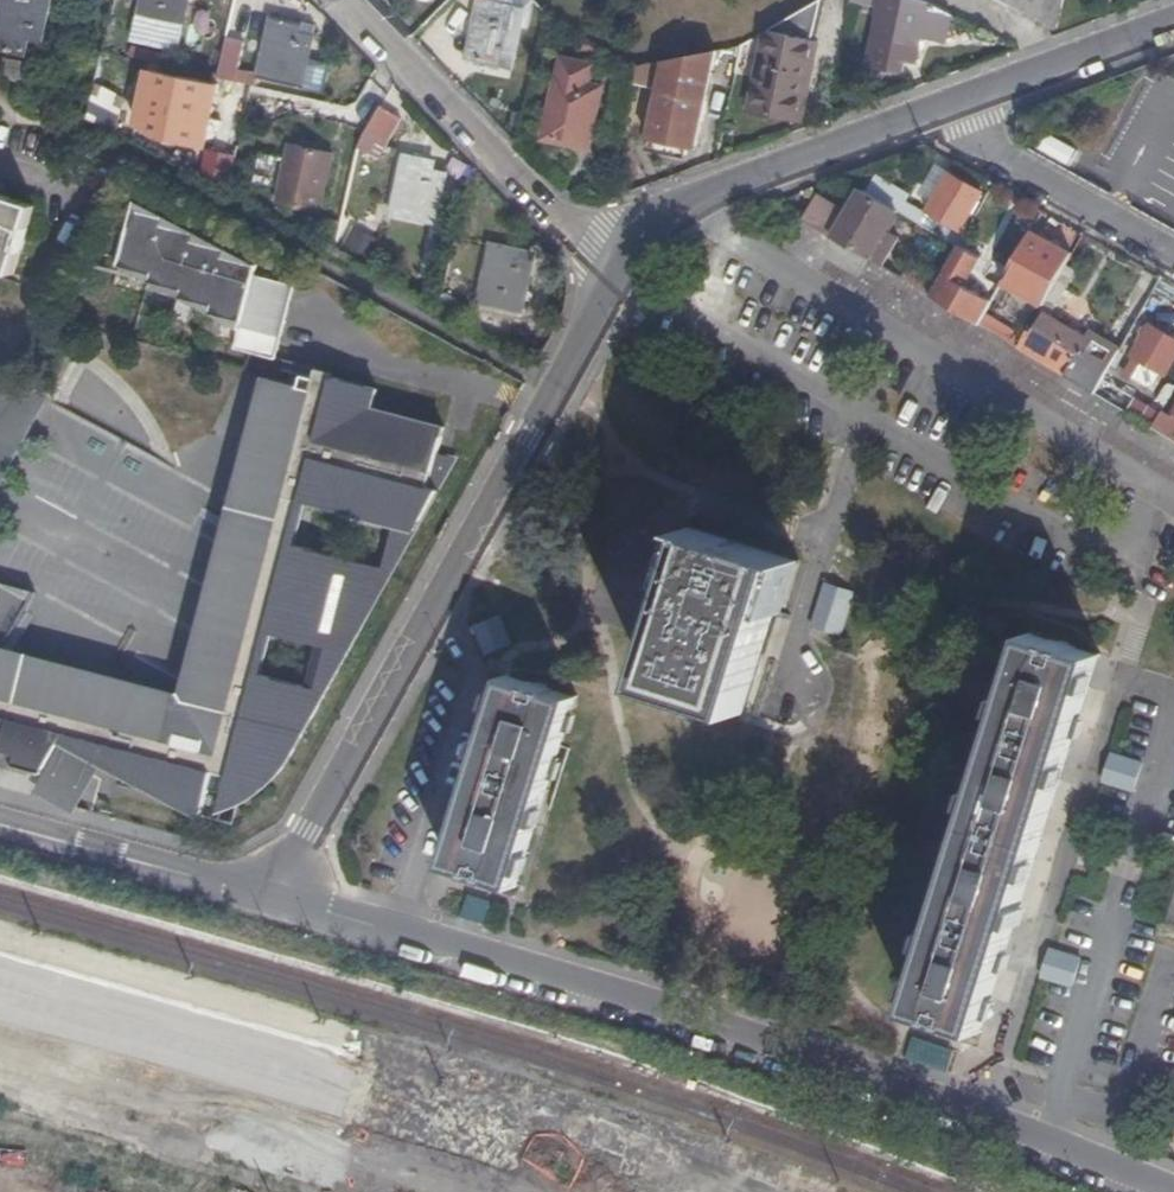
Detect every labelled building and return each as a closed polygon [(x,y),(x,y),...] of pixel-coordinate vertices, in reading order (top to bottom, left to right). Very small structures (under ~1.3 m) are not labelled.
[(1,49),(29,54),(32,38),(49,41),(57,0),(11,0),(1,49)] [(140,16),(185,25),(190,0),(143,0),(140,16)] [(497,0),(478,0),(465,57),(493,63),(495,54),(512,57),(522,6),(497,0)] [(871,0),(850,0),(849,8),(869,11),(871,0)] [(949,14),(926,1),(922,0),(879,0),(866,61),(894,66),(895,58),(911,60),(917,34),(943,39),(949,14)] [(1057,25),(1062,0),(1010,0),(1057,25)] [(793,107),(814,7),(763,33),(748,108),(776,112),(777,105),(793,107)] [(312,24),(269,15),(258,74),(301,83),(312,24)] [(235,78),(242,40),(223,36),(216,75),(235,78)] [(689,149),(709,52),(663,60),(645,151),(677,157),(679,148),(689,149)] [(588,84),(593,62),(559,55),(543,136),(570,142),(572,133),(588,136),(599,86),(588,84)] [(203,90),(204,82),(175,76),(162,134),(208,145),(219,94),(203,90)] [(360,129),(355,150),(373,154),(384,138),(400,115),(379,102),(360,129)] [(1071,163),(1078,146),(1045,134),(1039,150),(1071,163)] [(319,208),(332,149),(288,139),(283,158),(277,188),(275,198),(319,208)] [(206,148),(200,179),(229,185),(235,154),(206,148)] [(430,167),(431,158),(403,152),(389,211),(433,221),(444,170),(430,167)] [(283,158),(261,154),(254,183),(277,188),(283,158)] [(904,189),(874,171),(863,190),(894,207),(904,189)] [(955,243),(966,223),(960,219),(977,190),(946,172),(926,209),(935,214),(928,227),(955,243)] [(819,195),(805,220),(876,263),(891,238),(883,232),(895,208),(894,207),(863,190),(860,188),(848,211),(819,195)] [(33,202),(0,192),(0,266),(11,269),(33,202)] [(266,361),(288,286),(249,275),(249,265),(221,257),(222,250),(190,242),(191,234),(158,226),(159,218),(127,208),(121,222),(113,220),(93,254),(114,260),(112,269),(124,273),(123,280),(154,289),(153,293),(184,303),(183,313),(216,321),(215,328),(228,332),(226,350),(266,361)] [(1149,425),(1093,391),(1016,345),(977,322),(927,293),(876,263),(805,220),(795,213),(778,243),(1173,480),(1173,440),(1149,425)] [(1069,250),(1028,229),(1001,281),(1039,302),(1059,267),(1069,250)] [(359,240),(347,260),(373,275),(385,255),(359,240)] [(517,255),(518,245),(490,240),(476,298),(520,308),(531,259),(517,255)] [(977,256),(955,243),(927,293),(977,322),(984,311),(993,294),(965,277),(977,256)] [(927,289),(935,276),(909,262),(900,274),(927,289)] [(1059,267),(1039,302),(1036,308),(1047,314),(1070,273),(1059,267)] [(984,311),(977,322),(1016,345),(1020,334),(984,311)] [(1020,334),(1016,345),(1093,391),(1101,378),(1116,349),(1090,334),(1084,343),(1040,317),(1032,329),(1026,326),(1020,334)] [(1173,351),(1173,336),(1149,323),(1132,353),(1162,372),(1173,351)] [(23,770),(46,737),(101,767),(108,768),(107,785),(185,807),(190,790),(207,796),(204,813),(220,809),(241,797),(259,781),(277,753),(321,680),(380,576),(371,573),(284,548),(296,506),(384,530),(403,537),(446,464),(429,459),(434,433),(362,414),(366,394),(311,378),(305,372),(276,364),(273,377),(292,383),(290,392),(259,383),(225,516),(227,518),(215,559),(212,558),(177,688),(182,689),(177,704),(125,689),(114,707),(89,698),(99,681),(7,656),(3,661),(0,660),(0,764),(23,770)] [(0,373),(0,444),(33,382),(0,373)] [(1101,378),(1093,391),(1149,425),(1157,413),(1101,378)] [(1171,419),(1158,411),(1157,413),(1149,425),(1173,440),(1173,413),(1171,419)] [(739,713),(788,556),(696,528),(646,684),(739,713)] [(371,573),(380,576),(403,537),(384,530),(371,573)] [(835,633),(853,592),(828,581),(810,622),(835,633)] [(15,595),(0,587),(0,621),(15,595)] [(980,1029),(1098,653),(1030,633),(912,1008),(980,1029)] [(515,883),(574,698),(508,676),(449,862),(515,883)] [(1103,782),(1135,791),(1143,761),(1111,752),(1103,782)] [(23,770),(0,764),(0,784),(13,787),(23,770)] [(1049,948),(1041,978),(1074,987),(1082,957),(1049,948)]
